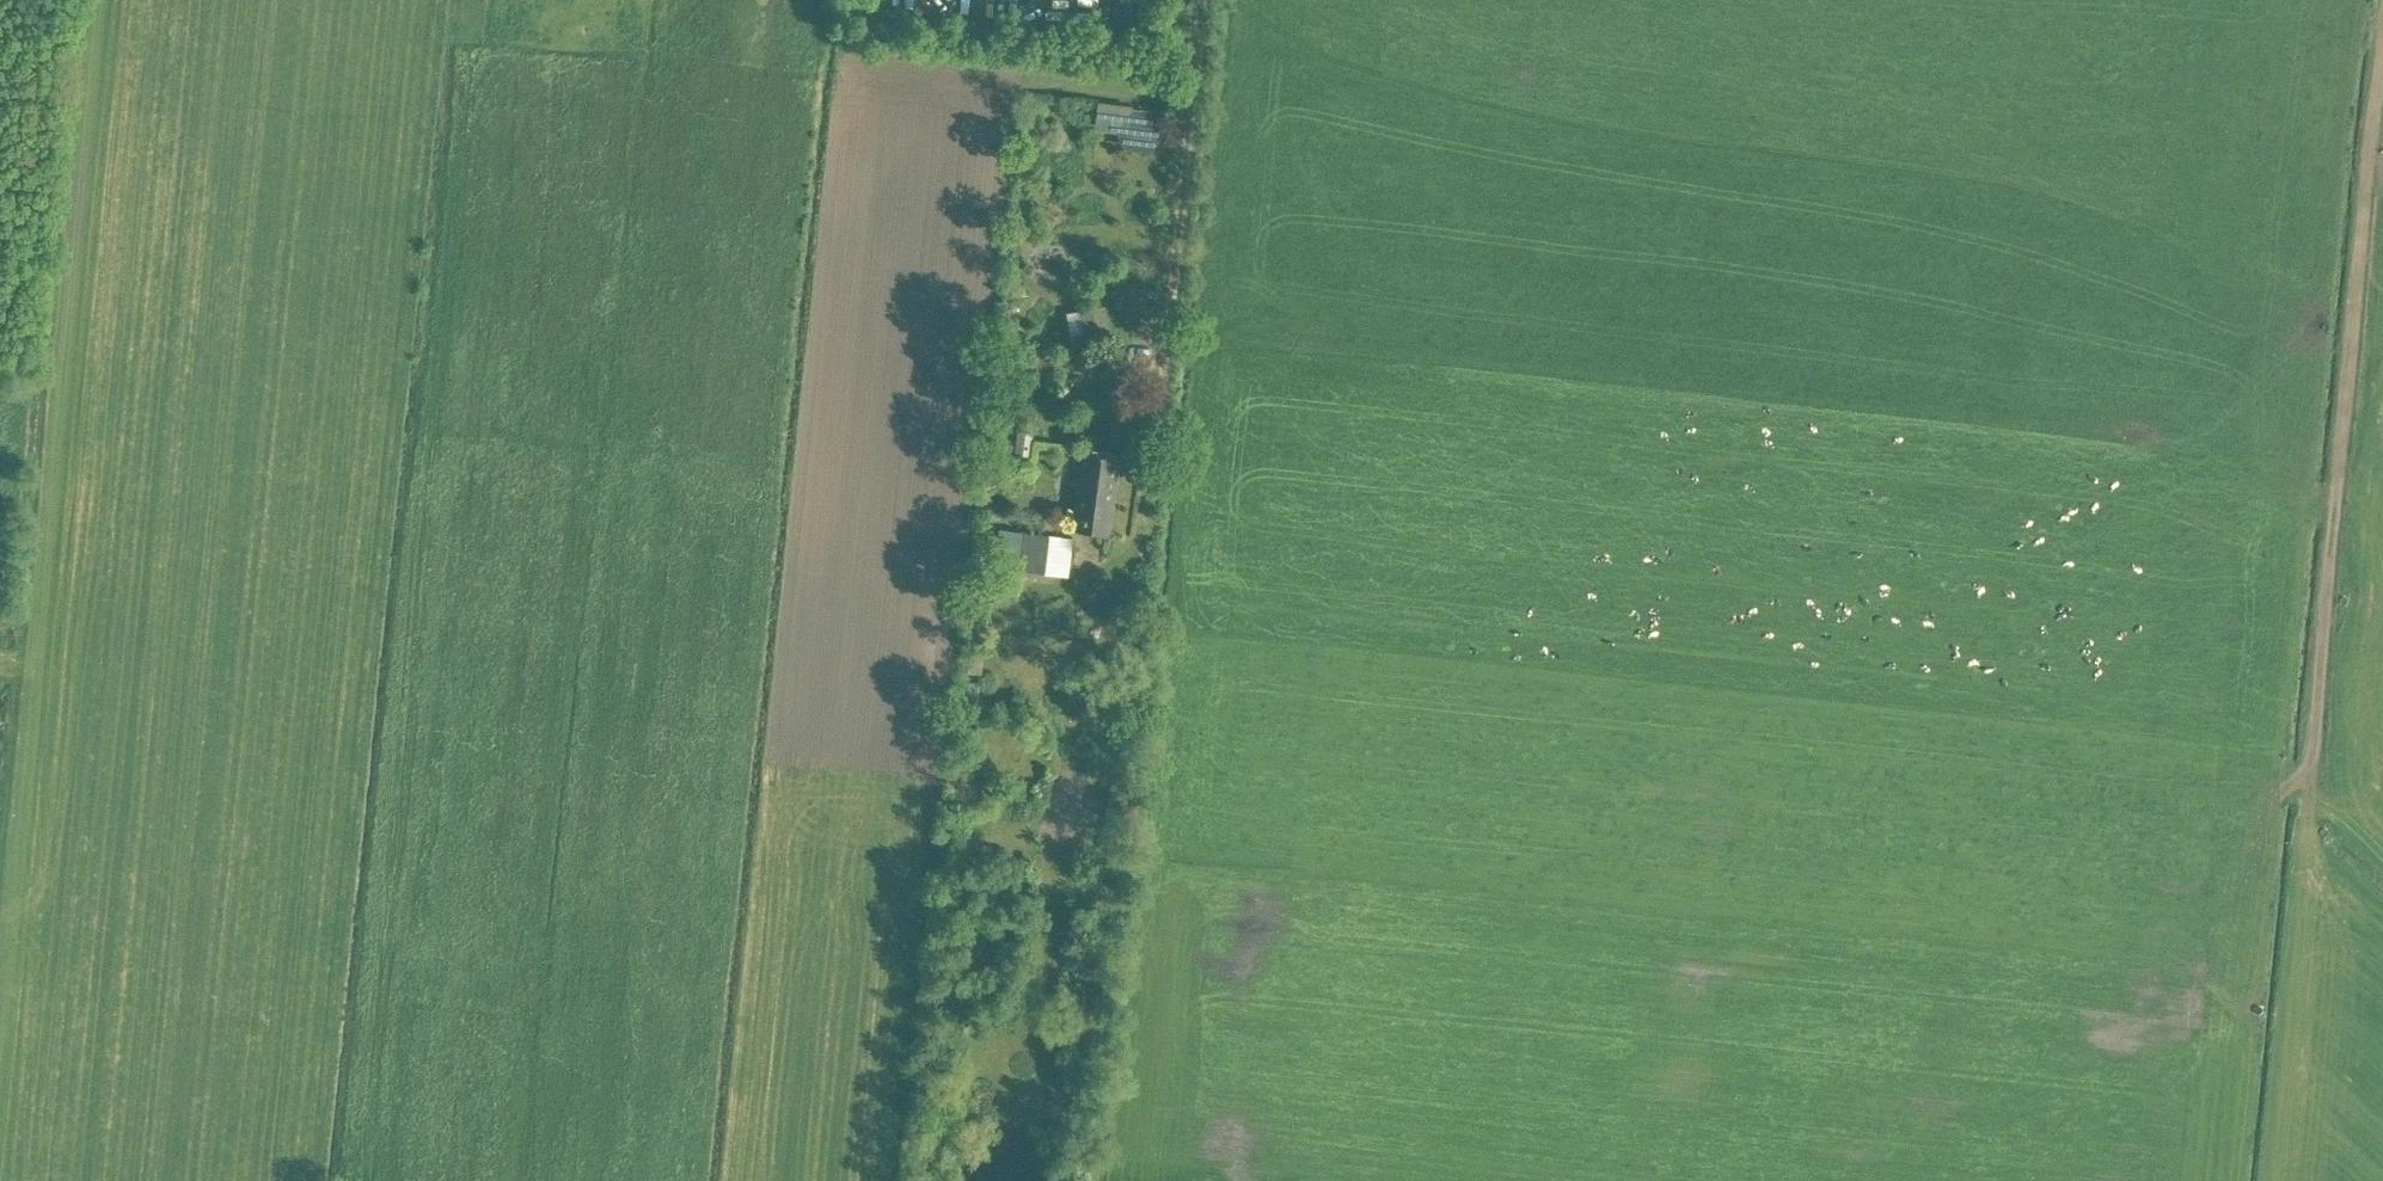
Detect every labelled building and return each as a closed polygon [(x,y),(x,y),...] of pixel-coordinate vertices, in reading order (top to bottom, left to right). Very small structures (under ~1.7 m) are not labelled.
[(1131,107),(1096,102),(1093,130),(1116,133),(1123,150),(1149,153),(1163,135),(1158,131),(1149,111),(1131,108),(1131,107)] [(1107,308),(1068,313),(1072,345),(1111,340),(1107,308)] [(1035,429),(1020,427),(1016,455),(1031,457),(1035,429)] [(1108,535),(1119,454),(1083,450),(1072,530),(1108,535)] [(1044,575),(1049,536),(1000,530),(994,580),(1019,583),(1020,572),(1044,575)]
